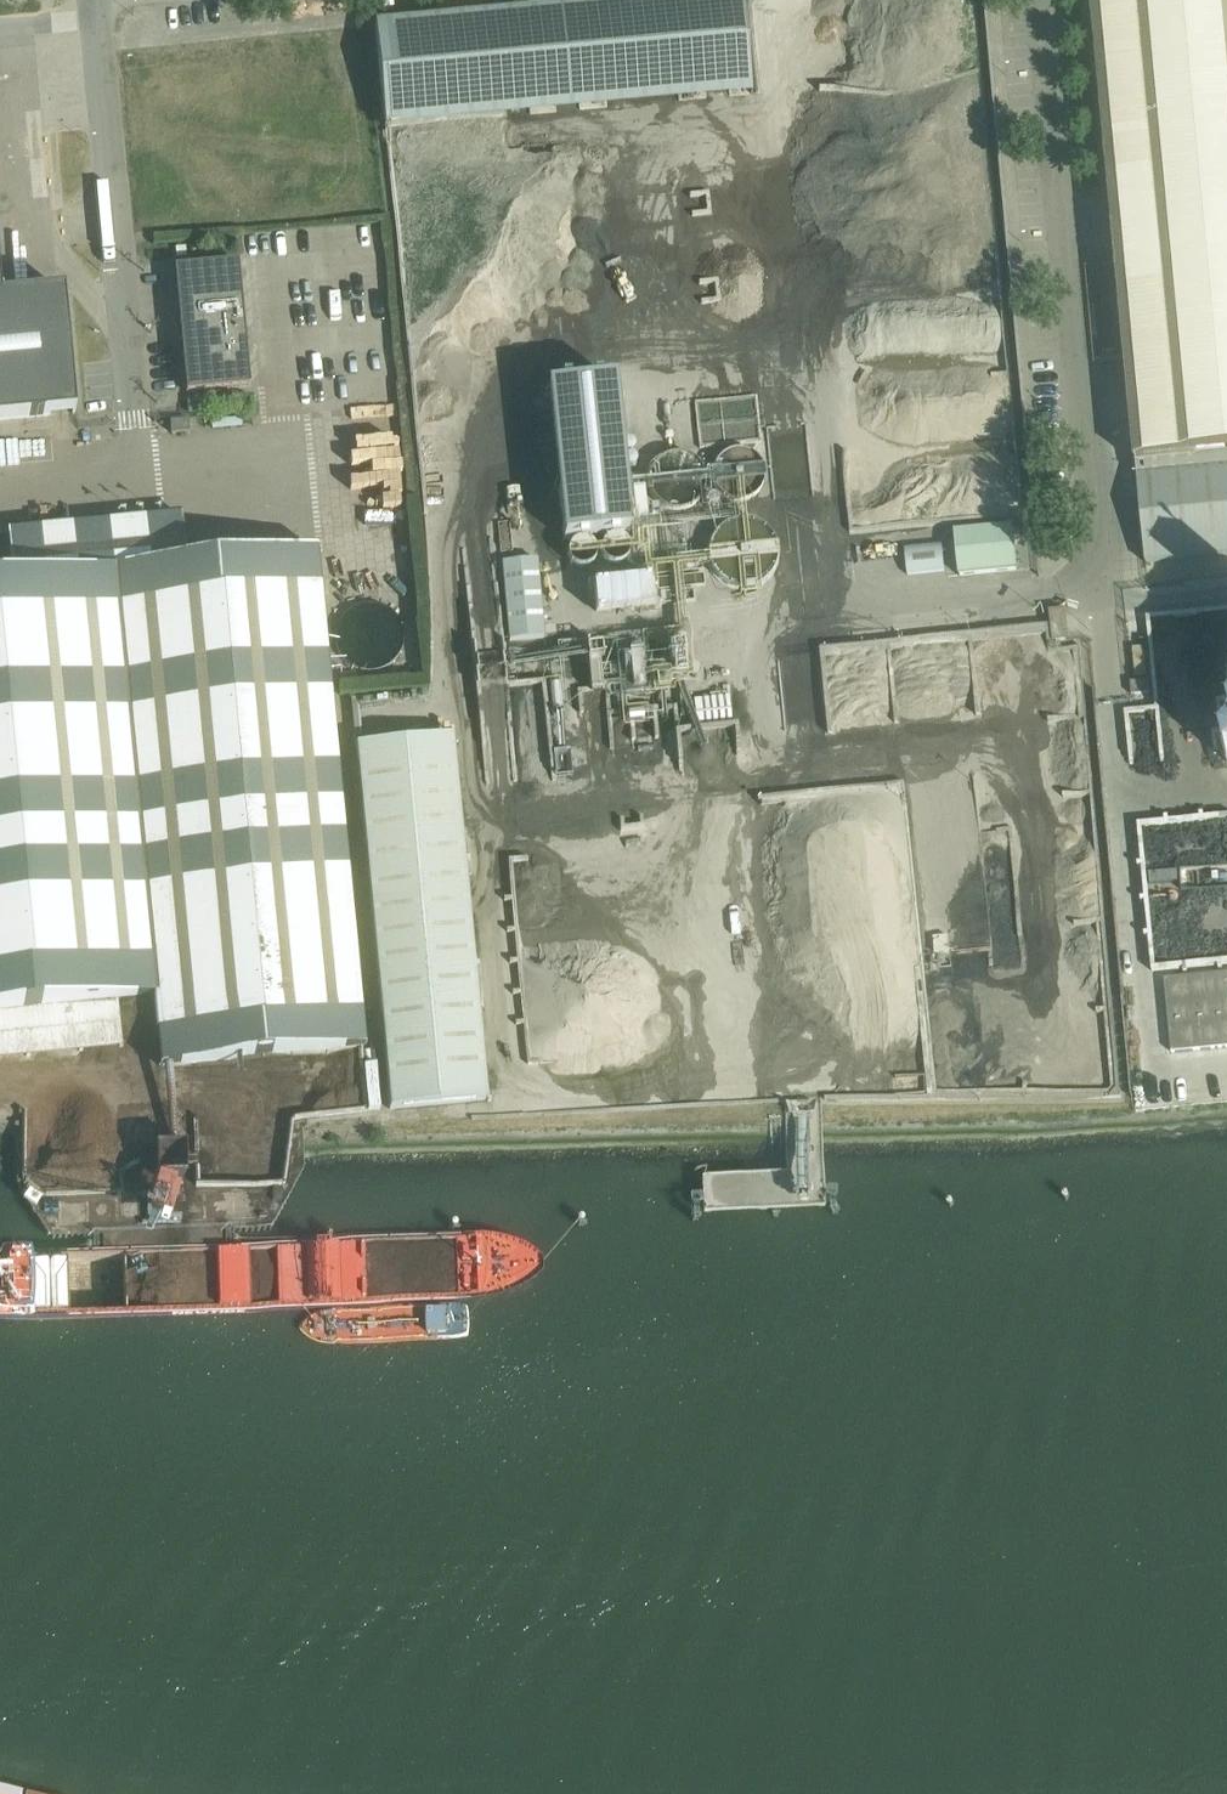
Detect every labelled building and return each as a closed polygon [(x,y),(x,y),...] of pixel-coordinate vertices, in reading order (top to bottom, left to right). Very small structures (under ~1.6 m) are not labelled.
[(385,130),(751,96),(742,0),(658,0),(375,26),(385,130)] [(1146,564),(1226,556),(1226,0),(1093,0),(1137,465),(1146,564)] [(175,270),(187,394),(250,388),(238,264),(175,270)] [(75,415),(64,293),(1,299),(0,288),(0,422),(75,415)] [(199,402),(188,403),(189,414),(200,413),(199,402)] [(556,409),(569,531),(629,525),(616,403),(556,409)] [(190,434),(189,421),(170,422),(171,435),(190,434)] [(154,999),(161,1069),(364,1050),(316,553),(185,566),(181,517),(8,533),(13,583),(0,584),(0,1013),(154,999)] [(956,533),(961,577),(1018,571),(1013,528),(956,533)] [(943,546),(906,549),(908,576),(945,573),(943,546)] [(507,640),(543,640),(543,561),(506,561),(507,640)] [(406,640),(406,639),(405,631),(404,626),(401,621),(396,615),(391,611),(386,608),(379,606),(371,606),(364,607),(360,608),(355,611),(349,615),(345,621),(342,626),(340,633),(339,640),(340,646),(342,652),(345,657),(349,662),(353,666),(359,670),(366,672),(372,672),(379,672),(385,670),(392,666),(396,664),(401,658),(403,653),(405,647),(406,640)] [(1069,640),(1067,611),(1051,613),(1053,642),(1069,640)] [(1086,628),(1085,616),(1072,617),(1074,630),(1086,628)] [(1132,684),(1133,696),(1151,694),(1150,682),(1132,684)] [(390,1109),(488,1101),(457,736),(359,744),(390,1109)] [(1172,1053),(1226,1048),(1226,974),(1165,980),(1172,1053)]
